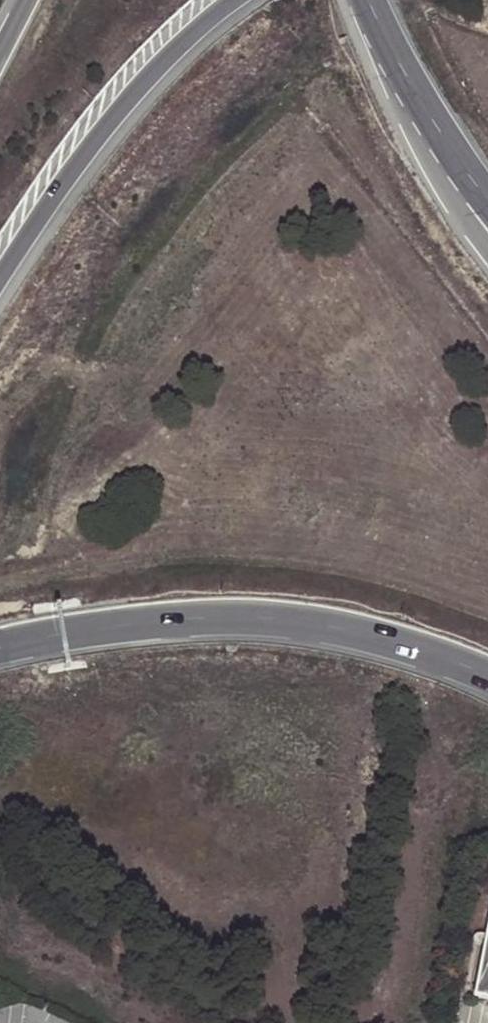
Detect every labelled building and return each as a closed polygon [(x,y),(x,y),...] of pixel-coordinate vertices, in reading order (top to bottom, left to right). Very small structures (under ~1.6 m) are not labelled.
[(473,992),(487,995),(487,919),(473,992)]
